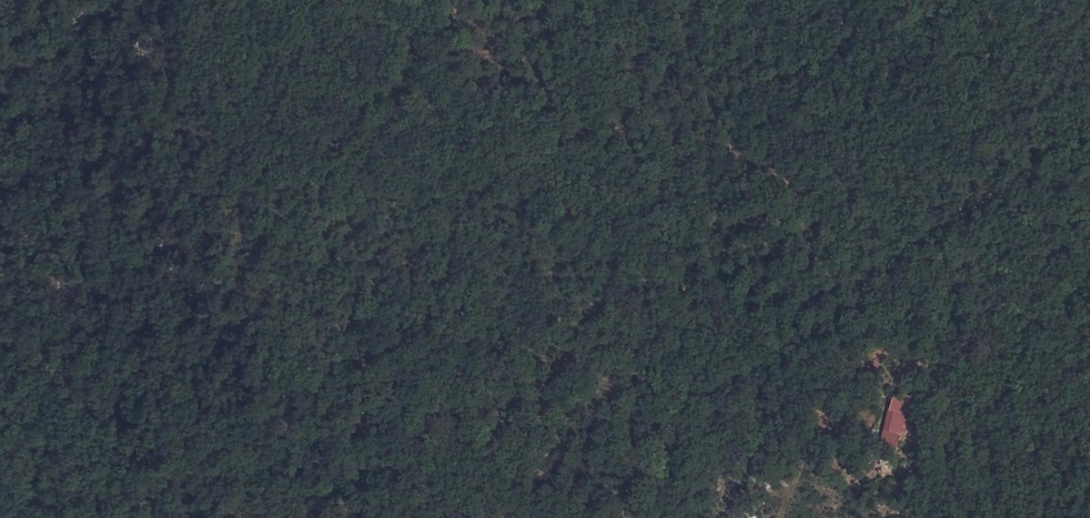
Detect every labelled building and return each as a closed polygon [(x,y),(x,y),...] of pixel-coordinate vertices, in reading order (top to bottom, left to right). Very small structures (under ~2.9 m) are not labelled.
[(893,397),(897,399),(889,418),(897,422),(900,413),(905,415),(908,403),(910,391),(897,386),(893,397)] [(910,391),(908,403),(913,405),(916,394),(910,391)]
